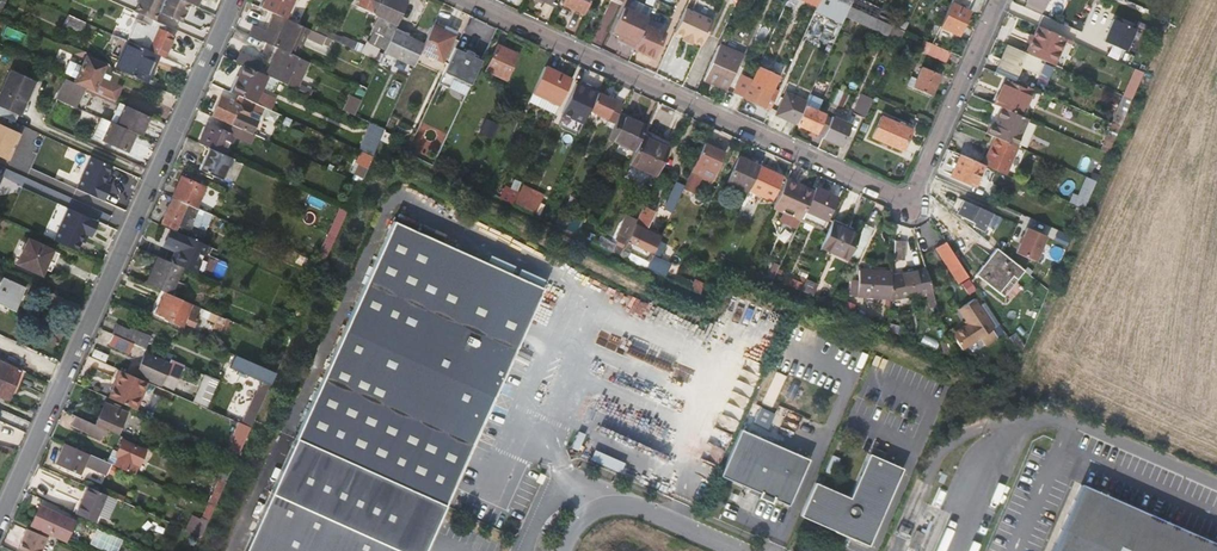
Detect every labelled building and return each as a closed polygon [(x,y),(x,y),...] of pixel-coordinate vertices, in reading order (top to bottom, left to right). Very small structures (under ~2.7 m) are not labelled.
[(189,5),(178,0),(140,0),(134,13),(151,21),(154,22),(158,13),(181,24),(189,5)] [(261,9),(275,15),(278,17),(286,20),(295,0),(266,0),(261,9)] [(408,3),(401,0),(357,0),(354,6),(382,19),(375,33),(391,40),(395,31),(408,3)] [(585,14),(591,0),(565,0),(563,4),(585,14)] [(836,5),(827,0),(825,0),(822,8),(833,13),(836,5)] [(951,5),(960,8),(961,6),(969,9),(973,0),(953,0),(951,5)] [(1043,8),(1027,0),(1025,4),(1041,11),(1043,8)] [(1027,0),(1043,8),(1046,9),(1051,0),(1027,0)] [(300,21),(306,5),(295,1),(289,17),(300,21)] [(73,5),(68,15),(86,23),(91,12),(73,5)] [(951,5),(941,28),(960,36),(970,13),(960,8),(951,5)] [(879,20),(850,7),(846,17),(874,30),(879,20)] [(685,9),(674,33),(683,37),(682,41),(691,45),(693,42),(702,46),(713,21),(685,9)] [(647,21),(624,10),(614,33),(619,35),(618,39),(628,44),(630,40),(637,44),(645,25),(647,21)] [(286,20),(278,17),(275,15),(267,33),(254,27),(250,36),(278,49),(289,54),(301,27),(286,20)] [(1127,50),(1136,26),(1112,17),(1103,41),(1127,50)] [(137,19),(128,39),(164,56),(173,36),(162,31),(164,27),(154,22),(151,21),(149,25),(137,19)] [(897,29),(906,33),(910,24),(898,19),(894,27),(897,29)] [(894,27),(879,20),(874,30),(893,38),(897,29),(894,27)] [(455,49),(458,41),(453,39),(456,33),(434,23),(423,46),(420,52),(447,65),(455,49)] [(322,27),(317,25),(313,33),(380,63),(384,56),(380,54),(377,59),(358,49),(360,45),(344,38),(342,42),(320,32),(322,27)] [(637,44),(635,49),(653,57),(664,34),(645,25),(637,44)] [(1055,66),(1067,39),(1039,27),(1027,54),(1045,62),(1055,66)] [(385,54),(413,67),(420,52),(423,46),(403,37),(404,35),(395,31),(391,40),(385,54)] [(146,83),(158,56),(129,42),(116,70),(146,83)] [(947,62),(952,53),(933,45),(928,43),(925,52),(947,62)] [(506,80),(518,55),(498,46),(486,71),(506,80)] [(1039,75),(1045,62),(1027,54),(1008,46),(996,73),(1014,81),(1020,67),(1039,75)] [(720,47),(716,57),(738,67),(742,57),(720,47)] [(289,54),(278,49),(266,77),(267,77),(285,85),(297,58),(289,54)] [(465,53),(455,49),(447,65),(439,84),(449,88),(453,80),(469,87),(482,61),(472,57),(465,53)] [(241,53),(237,63),(244,67),(250,70),(255,59),(241,53)] [(108,66),(87,57),(75,84),(83,88),(115,102),(121,89),(101,80),(108,66)] [(738,67),(716,57),(705,81),(728,91),(738,67)] [(239,97),(254,104),(267,77),(266,77),(250,70),(244,67),(231,94),(239,97)] [(933,96),(942,75),(923,67),(915,87),(933,96)] [(544,68),(533,91),(560,104),(571,80),(544,68)] [(1133,97),(1142,71),(1134,68),(1125,94),(1133,97)] [(14,122),(17,114),(18,115),(33,81),(10,70),(0,91),(0,116),(14,122)] [(75,84),(65,80),(60,90),(79,98),(83,88),(75,84)] [(748,89),(743,98),(766,108),(773,92),(772,91),(775,85),(763,80),(760,86),(751,82),(748,89)] [(1002,108),(1021,116),(1031,91),(1005,80),(994,104),(1002,108)] [(588,111),(597,92),(577,83),(563,113),(583,122),(588,111)] [(734,99),(741,102),(743,98),(748,89),(741,86),(734,99)] [(838,107),(845,93),(836,90),(830,103),(838,107)] [(606,115),(617,120),(619,114),(624,104),(597,92),(588,111),(605,118),(606,115)] [(766,108),(771,110),(778,94),(773,92),(766,108)] [(777,115),(797,124),(807,102),(787,93),(777,115)] [(807,102),(797,124),(809,130),(817,133),(819,129),(825,115),(817,112),(821,102),(810,96),(807,102)] [(855,114),(866,119),(875,101),(864,96),(855,114)] [(268,119),(271,112),(254,104),(239,97),(236,105),(221,98),(212,114),(232,125),(231,126),(251,135),(256,122),(237,114),(240,107),(268,119)] [(113,124),(119,127),(127,108),(122,105),(113,124)] [(143,137),(151,118),(127,108),(119,127),(138,135),(143,137)] [(1015,146),(1027,119),(1021,116),(1002,108),(995,126),(991,124),(987,133),(996,137),(999,138),(1015,146)] [(617,120),(608,139),(635,150),(642,135),(646,126),(619,114),(617,120)] [(819,129),(827,132),(833,119),(825,115),(819,129)] [(827,132),(824,138),(841,146),(851,125),(834,117),(833,119),(827,132)] [(905,152),(914,133),(884,119),(875,138),(905,152)] [(492,136),(498,124),(489,120),(480,139),(484,141),(487,134),(492,136)] [(10,160),(22,131),(0,122),(0,156),(10,160)] [(104,143),(113,124),(107,122),(99,140),(104,143)] [(1113,145),(1120,128),(1110,123),(1102,140),(1113,145)] [(130,154),(138,135),(119,127),(113,124),(104,143),(130,154)] [(247,145),(251,135),(231,126),(228,125),(223,134),(207,127),(198,144),(210,149),(223,155),(231,138),(247,145)] [(635,150),(629,164),(656,176),(669,147),(642,135),(635,150)] [(1011,167),(1020,148),(1015,146),(999,138),(994,148),(991,147),(986,158),(989,159),(986,165),(996,170),(1006,174),(1010,166),(1011,167)] [(725,151),(705,142),(692,171),(686,183),(696,187),(702,175),(712,180),(725,151)] [(223,155),(210,149),(200,170),(223,180),(232,160),(223,155)] [(243,160),(247,151),(242,149),(238,158),(243,160)] [(372,157),(361,152),(356,164),(366,169),(372,157)] [(983,164),(979,162),(961,154),(952,176),(975,186),(984,165),(983,164)] [(78,190),(107,199),(112,182),(108,181),(113,163),(89,155),(78,190)] [(728,181),(749,191),(749,189),(760,166),(740,157),(728,181)] [(760,166),(749,189),(771,199),(781,176),(760,166)] [(181,178),(172,197),(194,207),(202,188),(181,178)] [(774,207),(801,219),(802,218),(814,191),(787,178),(774,207)] [(665,208),(673,212),(685,185),(677,181),(665,208)] [(516,198),(522,201),(525,196),(530,198),(533,192),(527,190),(528,187),(522,185),(516,198)] [(836,196),(816,187),(814,191),(802,218),(822,228),(836,196)] [(205,230),(212,215),(194,207),(172,197),(160,221),(187,234),(191,224),(205,230)] [(965,198),(961,205),(957,203),(952,210),(964,217),(972,222),(970,224),(982,231),(992,213),(965,198)] [(535,213),(540,202),(535,199),(529,211),(535,213)] [(82,252),(98,219),(69,205),(53,239),(82,252)] [(328,260),(347,209),(338,206),(319,257),(328,260)] [(620,256),(629,261),(633,253),(648,260),(653,251),(654,252),(661,237),(645,229),(654,211),(643,206),(620,256)] [(399,212),(396,220),(446,242),(450,235),(399,212)] [(555,219),(564,223),(567,217),(558,213),(555,219)] [(860,234),(862,231),(835,219),(833,223),(860,234)] [(393,222),(283,463),(433,529),(543,289),(393,222)] [(822,246),(849,258),(851,255),(860,234),(833,223),(822,246)] [(860,234),(851,255),(859,259),(873,227),(865,223),(862,231),(860,234)] [(1036,262),(1046,237),(1027,229),(1016,254),(1036,262)] [(179,251),(174,264),(181,267),(194,273),(206,245),(170,230),(164,244),(179,251)] [(654,252),(650,262),(656,265),(669,238),(662,235),(661,237),(654,252)] [(42,273),(53,250),(28,239),(17,262),(42,273)] [(905,242),(895,241),(893,261),(903,262),(905,242)] [(958,283),(969,276),(946,241),(936,248),(958,283)] [(169,262),(174,264),(179,251),(164,244),(162,248),(173,253),(169,262)] [(1000,294),(1021,269),(995,248),(974,274),(1000,294)] [(491,255),(488,261),(511,271),(514,265),(491,255)] [(169,262),(158,257),(152,270),(155,271),(148,286),(160,291),(169,295),(181,267),(174,264),(169,262)] [(851,293),(890,297),(892,280),(892,274),(860,271),(859,281),(859,285),(852,285),(851,293)] [(890,297),(890,301),(932,293),(926,273),(892,280),(890,297)] [(674,282),(682,286),(685,278),(677,274),(674,282)] [(24,287),(2,277),(0,282),(0,302),(14,309),(24,287)] [(1016,283),(1005,294),(1010,299),(1021,288),(1016,283)] [(801,291),(814,297),(816,290),(804,285),(801,291)] [(169,295),(160,291),(152,312),(171,320),(170,322),(182,327),(184,323),(193,327),(198,317),(201,309),(169,295)] [(994,329),(975,299),(958,310),(969,325),(952,335),(962,350),(994,329)] [(202,319),(216,325),(220,317),(205,311),(202,319)] [(220,336),(227,320),(220,317),(216,325),(213,333),(220,336)] [(115,325),(110,335),(112,335),(128,342),(142,348),(147,337),(129,329),(128,331),(115,325)] [(128,342),(112,335),(108,344),(124,351),(128,342)] [(166,364),(168,360),(166,359),(156,354),(143,349),(141,353),(166,364)] [(156,354),(166,359),(168,354),(158,349),(156,354)] [(3,362),(20,369),(24,359),(8,352),(3,362)] [(157,383),(166,364),(141,353),(133,372),(157,383)] [(261,400),(274,373),(233,355),(228,366),(264,383),(262,388),(258,386),(253,397),(256,398),(261,400)] [(20,369),(3,362),(0,361),(0,374),(2,375),(1,379),(0,378),(0,396),(6,399),(20,369)] [(106,399),(134,410),(146,383),(115,369),(111,378),(116,379),(106,399)] [(204,373),(194,400),(208,406),(219,378),(204,373)] [(249,428),(261,400),(256,398),(251,408),(249,408),(242,425),(249,428)] [(116,432),(125,412),(104,403),(96,423),(116,432)] [(770,426),(775,412),(761,407),(755,420),(770,426)] [(83,421),(74,417),(70,423),(80,428),(83,421)] [(100,439),(104,430),(83,421),(80,428),(79,429),(100,439)] [(739,429),(718,475),(747,488),(746,492),(768,502),(770,498),(786,506),(807,459),(739,429)] [(113,466),(129,473),(132,465),(136,467),(143,452),(119,442),(115,452),(113,456),(116,458),(113,466)] [(88,455),(64,445),(54,465),(79,476),(83,466),(88,455)] [(594,449),(590,458),(621,471),(625,462),(594,449)] [(105,463),(111,465),(113,466),(116,458),(113,456),(115,452),(110,450),(105,463)] [(848,498),(813,482),(798,515),(866,546),(901,469),(867,454),(848,498)] [(88,455),(83,466),(106,476),(111,465),(105,463),(88,455)] [(283,463),(243,550),(423,550),(433,529),(283,463)] [(92,523),(105,495),(87,487),(84,493),(55,481),(51,491),(79,503),(74,515),(92,523)] [(1072,484),(1043,550),(1216,550),(1216,547),(1072,484)] [(213,509),(218,498),(209,494),(204,506),(213,509)] [(207,521),(213,509),(204,506),(199,518),(207,521)] [(49,534),(58,515),(39,507),(30,525),(49,534)] [(71,521),(58,515),(49,534),(62,540),(71,521)] [(26,529),(17,550),(18,550),(39,550),(45,538),(26,529)] [(89,546),(111,550),(119,550),(122,537),(93,531),(89,546)]
